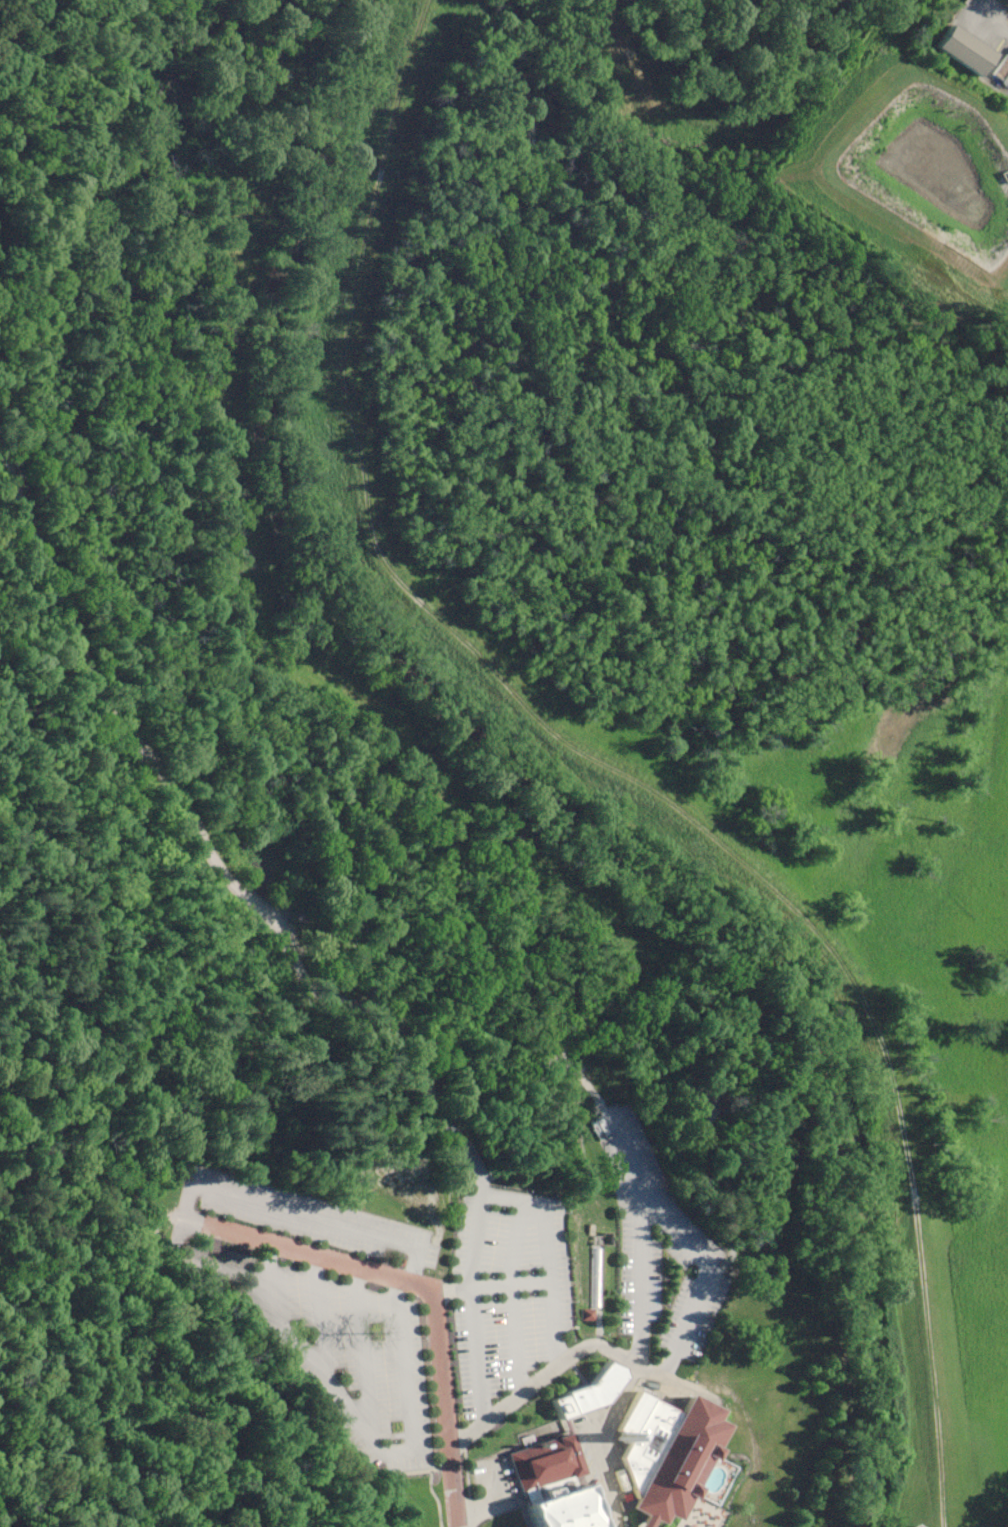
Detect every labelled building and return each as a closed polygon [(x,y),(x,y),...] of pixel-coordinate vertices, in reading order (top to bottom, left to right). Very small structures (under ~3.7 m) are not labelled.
[(937,47),(985,77),(988,72),(1007,84),(1007,50),(1003,57),(952,24),(937,47)] [(654,1514),(648,1526),(636,1526),(645,1509),(631,1502),(691,1389),(722,1404),(718,1414),(730,1419),(719,1441),(722,1442),(717,1451),(716,1453),(712,1452),(698,1480),(701,1482),(696,1491),(696,1493),(692,1491),(680,1515),(668,1509),(663,1518),(654,1514)] [(607,1523),(597,1526),(541,1526),(530,1498),(536,1496),(516,1446),(571,1428),(586,1474),(580,1475),(582,1480),(591,1476),(607,1523)] [(524,1444),(531,1439),(526,1432),(519,1438),(524,1444)]
